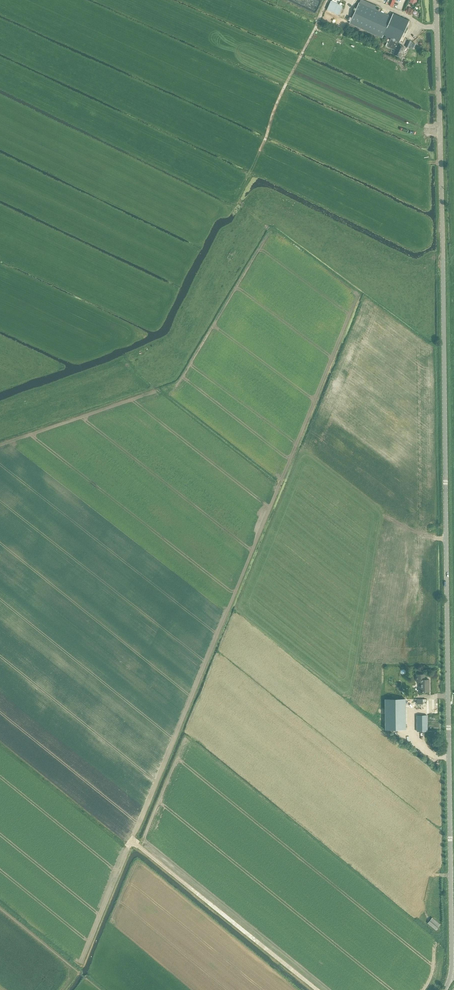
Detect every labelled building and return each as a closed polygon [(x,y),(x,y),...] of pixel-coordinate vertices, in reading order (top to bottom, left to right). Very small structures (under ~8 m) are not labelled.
[(337,15),(342,6),(330,0),(325,10),(337,15)] [(359,3),(349,24),(381,38),(383,35),(390,38),(387,46),(395,50),(393,55),(400,58),(402,54),(401,53),(404,48),(397,45),(398,43),(399,42),(408,21),(392,14),(391,17),(376,11),(359,3)] [(428,679),(424,679),(424,674),(416,674),(416,681),(419,681),(419,691),(428,691),(428,679)] [(405,729),(405,699),(385,699),(385,729),(405,729)] [(427,731),(427,715),(416,715),(417,731),(427,731)] [(436,930),(437,929),(436,928),(439,924),(432,918),(427,923),(436,930)]
